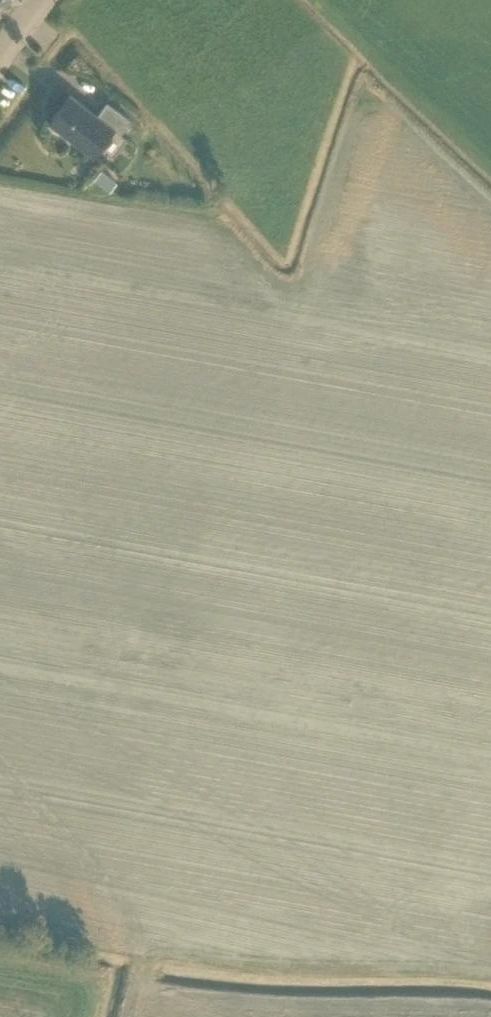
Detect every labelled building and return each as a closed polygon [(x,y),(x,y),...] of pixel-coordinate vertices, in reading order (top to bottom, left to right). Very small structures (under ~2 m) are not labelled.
[(107,102),(97,115),(70,94),(49,122),(93,155),(113,128),(119,133),(130,119),(107,102)] [(94,178),(105,186),(113,177),(102,168),(94,178)]
